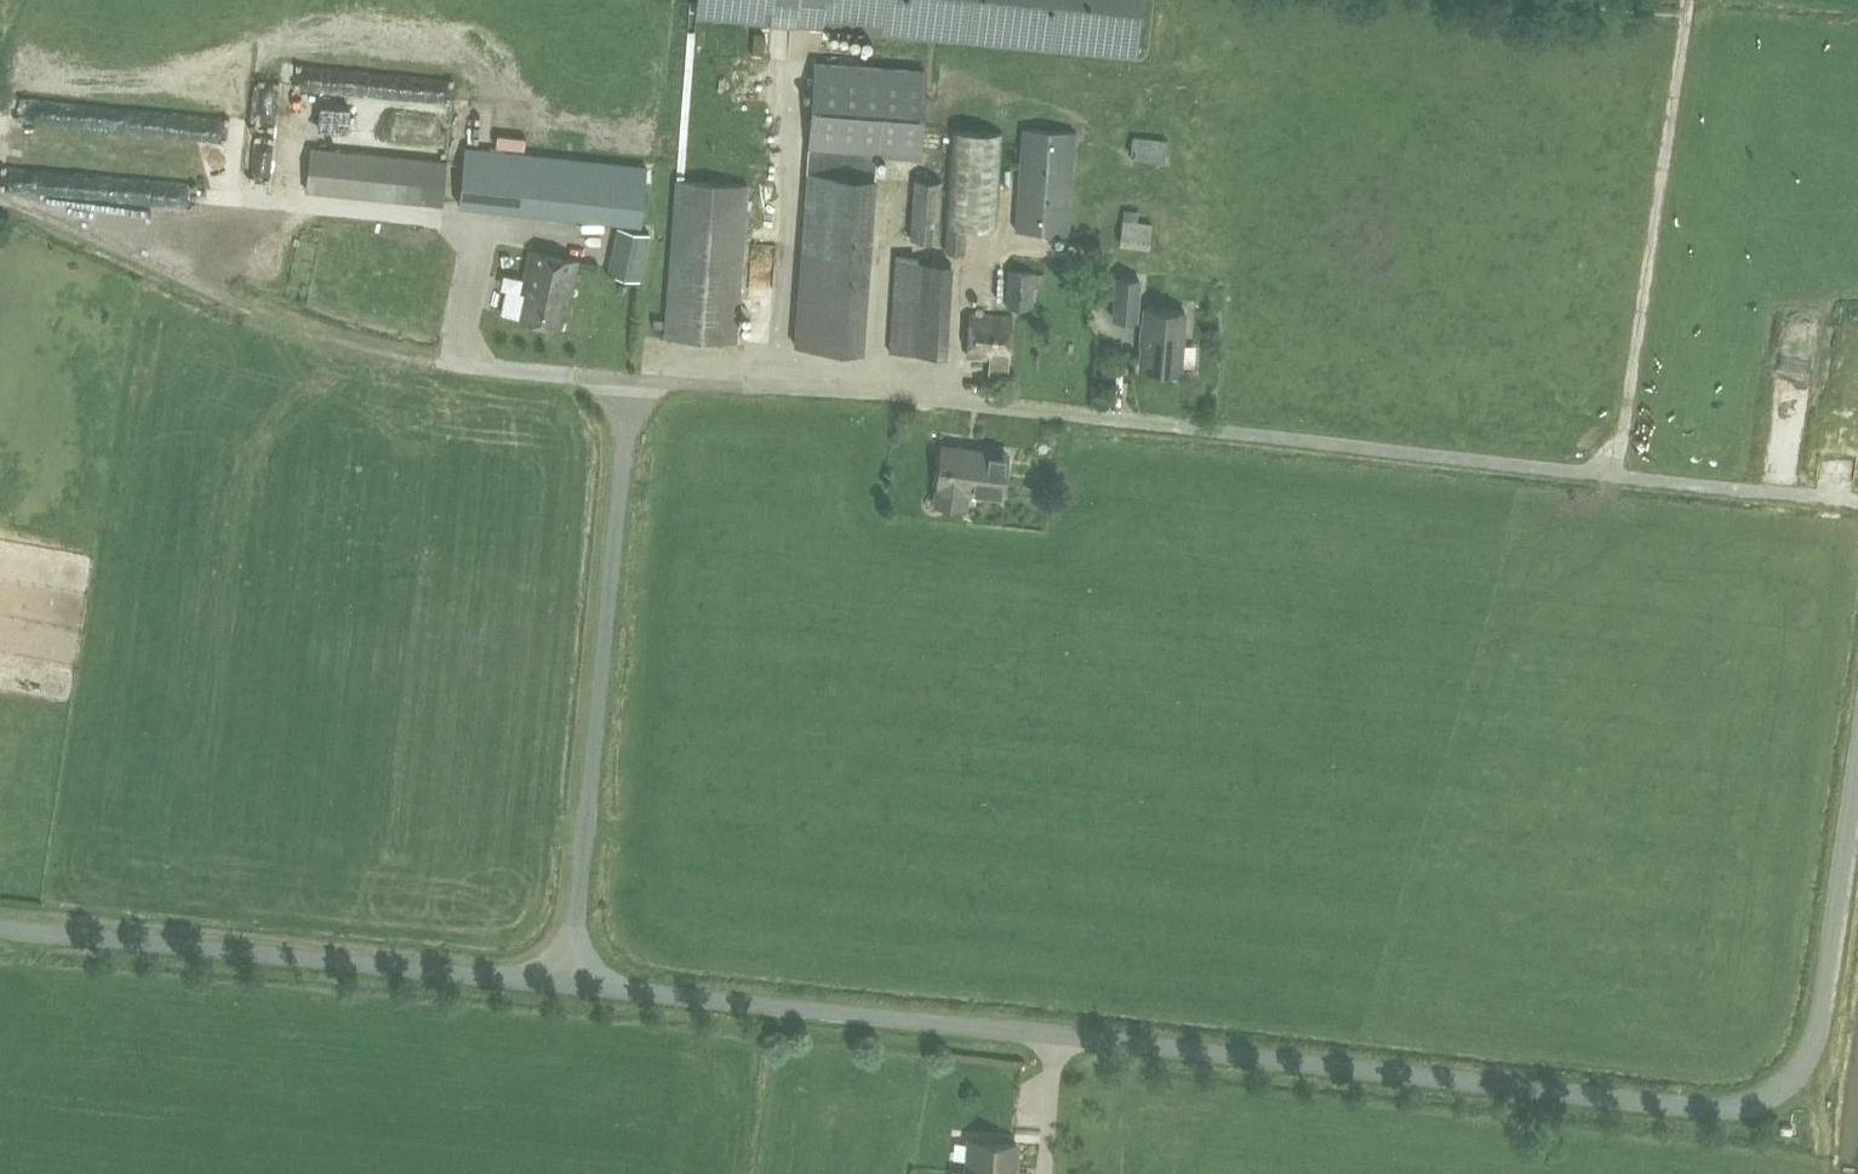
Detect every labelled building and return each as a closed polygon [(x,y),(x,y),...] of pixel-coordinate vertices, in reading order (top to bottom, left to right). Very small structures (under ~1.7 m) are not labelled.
[(695,12),(1136,47),(1139,0),(696,0),(695,12)] [(877,150),(921,154),(927,71),(818,62),(796,344),(862,349),(877,150)] [(1014,229),(1068,234),(1076,130),(1021,126),(1014,229)] [(950,128),(944,223),(996,226),(1002,133),(950,128)] [(1130,156),(1165,161),(1167,139),(1132,135),(1130,156)] [(643,173),(458,159),(455,194),(640,208),(643,173)] [(750,183),(675,178),(663,336),(737,342),(750,183)] [(941,180),(914,178),(909,237),(937,240),(941,180)] [(1124,208),(1119,245),(1149,249),(1152,223),(1137,221),(1139,211),(1124,208)] [(617,226),(607,273),(640,280),(650,232),(617,226)] [(947,227),(945,250),(964,251),(966,228),(947,227)] [(559,325),(565,293),(571,294),(578,259),(529,249),(523,278),(528,279),(520,317),(559,325)] [(918,255),(895,254),(889,352),(946,356),(951,263),(917,260),(918,255)] [(1033,284),(1034,271),(1033,271),(1009,270),(1006,305),(1031,306),(1033,284)] [(1045,272),(1034,271),(1033,284),(1044,285),(1045,272)] [(1105,279),(1089,277),(1087,293),(1104,295),(1105,279)] [(1117,277),(1114,318),(1135,320),(1139,278),(1117,277)] [(1145,306),(1141,366),(1180,369),(1185,309),(1145,306)] [(1006,377),(1008,353),(1009,353),(1012,316),(970,313),(967,354),(991,356),(989,376),(1006,377)] [(1001,495),(1007,454),(943,445),(935,503),(964,507),(966,490),(1001,495)] [(967,1169),(953,1168),(953,1173),(1014,1173),(1016,1143),(969,1140),(967,1169)]
